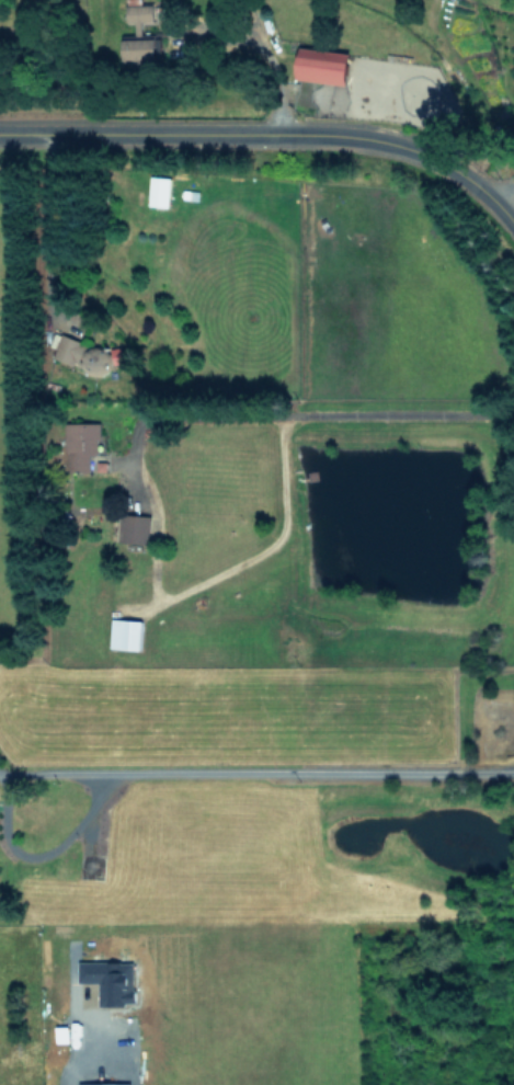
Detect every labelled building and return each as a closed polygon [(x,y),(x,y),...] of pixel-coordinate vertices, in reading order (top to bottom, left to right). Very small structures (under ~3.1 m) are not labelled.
[(155,34),(143,34),(143,23),(153,23),(153,3),(141,3),(141,0),(126,0),(126,23),(134,23),(134,35),(122,35),(122,60),(155,59),(155,34)] [(345,85),(349,54),(299,46),(295,78),(345,85)] [(109,370),(101,344),(77,351),(85,377),(109,370)] [(99,423),(68,424),(68,437),(79,437),(80,448),(99,448),(99,423)] [(149,543),(150,515),(120,514),(119,542),(149,543)] [(140,649),(141,619),(110,618),(109,648),(140,649)] [(134,1004),(133,961),(78,962),(78,982),(99,981),(99,1004),(134,1004)]
